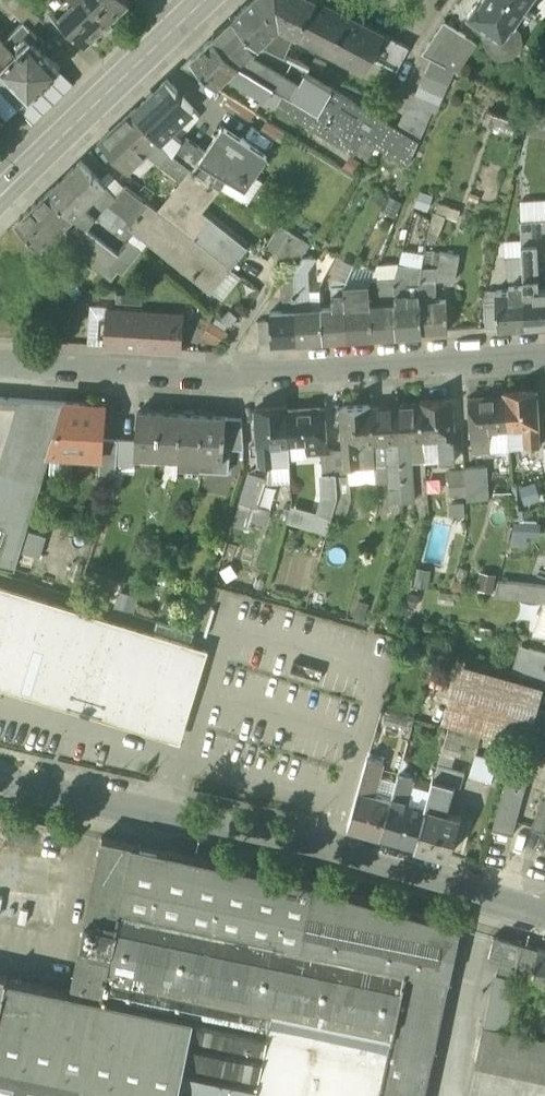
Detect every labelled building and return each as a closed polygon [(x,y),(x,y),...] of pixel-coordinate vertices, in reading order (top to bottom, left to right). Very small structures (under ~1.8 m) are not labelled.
[(23,0),(4,0),(16,12),(26,3),(23,0)] [(86,42),(104,26),(106,29),(116,20),(113,17),(130,0),(55,0),(50,5),(51,5),(70,25),(86,42)] [(235,15),(260,43),(261,42),(272,32),(281,23),(282,22),(262,0),(251,0),(235,15)] [(282,22),(281,23),(286,29),(297,34),(315,0),(262,0),(282,22)] [(364,69),(372,56),(385,33),(321,0),(315,0),(297,34),(364,69)] [(526,7),(516,0),(479,0),(468,15),(489,29),(490,29),(494,32),(492,35),(491,40),(493,44),(497,48),(503,50),(509,49),(514,45),(516,39),(514,33),(510,29),(512,25),(513,25),(526,7)] [(41,14),(61,34),(70,25),(51,5),(41,14)] [(235,15),(214,35),(240,62),(250,52),(260,43),(235,15)] [(24,20),(4,39),(16,52),(22,46),(18,41),(32,28),(24,20)] [(429,57),(432,58),(445,65),(466,35),(444,20),(422,53),(429,57)] [(281,23),(272,32),(282,37),(286,29),(281,23)] [(31,37),(32,38),(38,32),(33,28),(32,28),(18,41),(22,46),(31,37)] [(45,40),(38,32),(32,38),(39,45),(45,40)] [(316,54),(282,37),(272,32),(261,42),(310,66),(316,54)] [(372,56),(385,63),(397,40),(385,33),(372,56)] [(0,35),(0,69),(3,67),(1,66),(16,52),(4,39),(0,35)] [(284,89),(240,62),(214,35),(194,53),(213,68),(221,74),(224,68),(277,100),(284,89)] [(60,67),(39,45),(32,38),(31,37),(22,46),(16,52),(1,66),(3,67),(30,96),(60,67)] [(410,47),(397,40),(385,63),(398,69),(410,47)] [(240,62),(284,89),(291,77),(250,52),(240,62)] [(182,65),(203,80),(213,68),(194,53),(182,65)] [(432,58),(427,71),(449,84),(455,70),(451,68),(445,65),(432,58)] [(3,67),(0,69),(0,87),(2,88),(19,107),(30,96),(3,67)] [(427,71),(422,82),(443,95),(449,84),(427,71)] [(294,92),(372,143),(385,119),(305,72),(294,92)] [(167,79),(134,110),(163,137),(171,128),(194,107),(167,79)] [(422,82),(417,94),(438,107),(443,95),(422,82)] [(417,94),(402,129),(421,137),(425,138),(438,107),(417,94)] [(230,96),(224,106),(247,120),(253,110),(230,96)] [(256,112),(267,119),(274,107),(263,101),(256,112)] [(239,133),(247,120),(224,106),(216,118),(239,133)] [(528,124),(542,127),(544,114),(532,108),(528,124)] [(147,152),(163,137),(134,110),(101,141),(128,170),(147,152)] [(484,121),(514,131),(518,120),(488,110),(484,121)] [(408,165),(421,137),(402,129),(387,122),(375,144),(408,165)] [(170,151),(172,153),(184,139),(171,128),(163,137),(170,151)] [(184,162),(196,171),(209,180),(217,169),(240,183),(248,171),(254,174),(267,154),(241,137),(233,148),(216,136),(206,152),(185,138),(184,139),(172,153),(184,162)] [(163,165),(172,153),(170,151),(163,137),(147,152),(163,165)] [(163,165),(175,174),(184,162),(172,153),(163,165)] [(50,190),(74,216),(106,185),(82,160),(50,190)] [(196,171),(184,162),(175,174),(183,181),(187,183),(196,171)] [(183,181),(158,211),(230,266),(246,247),(191,203),(209,180),(196,171),(187,183),(183,181)] [(125,186),(143,199),(150,190),(135,176),(125,186)] [(87,226),(113,245),(130,224),(148,203),(143,199),(125,186),(115,195),(106,185),(74,216),(87,226)] [(42,246),(57,231),(64,225),(74,216),(50,190),(18,220),(42,246)] [(385,205),(397,211),(401,202),(389,196),(385,205)] [(211,289),(230,266),(158,211),(148,203),(130,224),(137,230),(211,289)] [(436,212),(457,219),(460,210),(439,203),(436,212)] [(74,216),(64,225),(68,229),(67,230),(77,238),(87,226),(74,216)] [(266,246),(288,259),(302,237),(280,223),(266,246)] [(113,245),(120,250),(128,239),(137,230),(130,224),(113,245)] [(61,236),(67,230),(68,229),(64,225),(57,231),(61,236)] [(522,243),(537,242),(537,258),(544,258),(544,255),(544,229),(543,229),(543,225),(541,225),(541,234),(521,235),(521,239),(522,243)] [(521,227),(521,235),(541,234),(541,225),(521,227)] [(113,245),(87,226),(77,238),(88,246),(110,263),(120,250),(113,245)] [(310,244),(302,237),(288,259),(288,260),(296,265),(302,256),(310,244)] [(140,249),(128,239),(120,250),(131,260),(140,249)] [(508,255),(508,262),(523,261),(522,243),(521,239),(505,240),(506,255),(508,255)] [(539,275),(537,258),(537,242),(522,243),(523,261),(524,276),(539,275)] [(131,260),(120,250),(110,263),(88,246),(82,255),(111,277),(118,269),(122,272),(131,260)] [(424,249),(422,266),(437,267),(440,251),(424,249)] [(460,255),(440,251),(437,267),(435,280),(455,279),(456,279),(460,255)] [(295,282),(296,309),(311,308),(309,269),(317,257),(315,255),(302,256),(296,265),(294,268),(295,282)] [(499,327),(527,325),(524,288),(524,276),(523,261),(508,262),(509,283),(510,288),(496,289),(497,300),(499,327)] [(395,282),(395,294),(420,292),(420,281),(422,266),(399,263),(393,282),(395,282)] [(435,280),(437,267),(422,266),(420,281),(420,292),(421,301),(435,300),(434,285),(435,280)] [(539,286),(539,275),(524,276),(524,288),(539,286)] [(336,278),(333,285),(346,286),(348,281),(336,278)] [(283,294),(284,310),(296,309),(295,282),(287,282),(284,294),(283,294)] [(370,284),(371,304),(396,303),(395,294),(395,282),(393,282),(370,284)] [(345,293),(346,306),(371,304),(370,284),(346,286),(345,293)] [(333,285),(333,294),(345,293),(346,286),(333,285)] [(539,286),(524,288),(527,325),(544,323),(544,286),(539,286)] [(484,301),(497,300),(496,289),(486,290),(483,301),(484,301)] [(421,301),(420,292),(395,294),(396,303),(397,333),(422,332),(421,301)] [(333,294),(334,307),(346,306),(345,293),(333,294)] [(446,299),(435,300),(421,301),(422,332),(448,330),(446,299)] [(497,300),(484,301),(486,327),(499,327),(497,300)] [(397,333),(396,303),(371,304),(373,335),(397,333)] [(373,335),(371,304),(346,306),(348,337),(373,335)] [(348,337),(346,306),(334,307),(321,308),(323,338),(348,337)] [(298,340),(323,338),(321,308),(321,307),(311,308),(296,309),(298,340)] [(298,340),(296,309),(284,310),(270,311),(271,320),(272,342),(298,340)] [(106,345),(180,350),(182,315),(108,310),(106,345)] [(209,319),(202,334),(222,343),(228,328),(209,319)] [(258,321),(259,342),(272,342),(271,320),(258,321)] [(506,392),(506,398),(509,431),(524,430),(538,429),(535,390),(506,392)] [(469,401),(471,434),(491,432),(509,431),(506,398),(469,401)] [(65,401),(31,399),(0,493),(0,519),(26,527),(49,452),(65,401)] [(424,439),(439,438),(454,437),(452,399),(422,401),(422,403),(424,439)] [(101,456),(102,437),(105,404),(65,401),(49,452),(101,456)] [(412,440),(424,439),(422,403),(396,405),(399,441),(412,440)] [(358,444),(374,443),(371,407),(371,404),(341,407),(344,445),(358,444)] [(388,442),(399,441),(396,405),(371,407),(374,443),(388,442)] [(256,409),(258,447),(274,446),(289,445),(286,410),(286,407),(278,407),(256,409)] [(289,445),(306,444),(327,442),(325,407),(286,410),(289,445)] [(135,451),(158,453),(160,413),(138,412),(136,440),(135,451)] [(182,414),(160,413),(158,453),(179,454),(180,454),(182,414)] [(180,454),(201,455),(204,416),(182,414),(180,454)] [(226,417),(204,416),(201,455),(223,457),(224,447),(226,417)] [(230,448),(244,449),(242,418),(226,417),(224,447),(230,448)] [(539,448),(538,429),(524,430),(526,449),(539,448)] [(492,443),(491,432),(471,434),(472,444),(492,443)] [(116,474),(117,463),(118,438),(102,437),(101,456),(99,473),(116,474)] [(456,460),(454,437),(439,438),(441,461),(456,460)] [(136,440),(118,438),(117,463),(134,464),(135,451),(136,440)] [(426,462),(441,461),(439,438),(424,439),(426,462)] [(412,440),(399,441),(401,465),(414,464),(412,440)] [(390,466),(401,465),(399,441),(388,442),(390,466)] [(328,453),(327,442),(306,444),(307,455),(320,454),(328,453)] [(289,445),(289,458),(307,457),(307,455),(306,444),(289,445)] [(360,467),(358,444),(344,445),(345,452),(346,468),(349,468),(360,467)] [(289,458),(289,445),(274,446),(275,468),(290,467),(289,458)] [(275,468),(274,446),(258,447),(260,466),(260,469),(268,468),(275,468)] [(223,457),(201,455),(200,470),(229,472),(230,448),(224,447),(223,457)] [(320,454),(322,471),(337,470),(335,452),(328,453),(320,454)] [(335,452),(337,470),(349,469),(349,468),(346,468),(345,452),(335,452)] [(178,469),(200,470),(201,455),(180,454),(179,454),(178,469)] [(414,464),(401,465),(403,498),(416,497),(414,464)] [(392,499),(403,498),(401,465),(390,466),(392,499)] [(260,466),(251,466),(233,524),(249,529),(268,468),(260,469),(260,466)] [(468,500),(488,498),(487,479),(480,479),(479,466),(465,467),(467,495),(468,500)] [(450,468),(452,496),(467,495),(465,467),(450,468)] [(351,497),(349,469),(337,470),(338,494),(334,508),(347,512),(351,497)] [(338,494),(337,470),(322,471),(319,472),(320,495),(311,524),(328,530),(334,508),(338,494)] [(14,567),(19,548),(26,528),(26,527),(0,519),(0,562),(14,567)] [(512,539),(539,537),(538,520),(511,521),(512,539)] [(19,548),(37,553),(43,533),(26,528),(19,548)] [(431,568),(416,566),(414,586),(429,588),(431,568)] [(477,590),(496,592),(498,573),(478,571),(477,590)] [(544,600),(544,585),(499,580),(496,592),(495,595),(544,600)] [(49,699),(70,705),(73,695),(77,683),(107,692),(106,697),(112,707),(138,715),(148,709),(154,720),(175,727),(186,721),(187,716),(188,716),(208,651),(0,587),(0,684),(49,699)] [(456,593),(439,591),(438,603),(454,605),(456,593)] [(544,637),(544,602),(544,601),(531,634),(544,637)] [(521,675),(530,647),(519,644),(511,672),(521,675)] [(544,682),(544,651),(530,647),(521,675),(544,682)] [(544,685),(458,660),(441,720),(527,745),(544,685)] [(181,740),(188,716),(187,716),(186,721),(175,727),(154,720),(148,709),(138,715),(112,707),(106,697),(107,692),(77,683),(73,695),(70,705),(49,699),(181,740)] [(412,718),(385,711),(382,724),(408,731),(412,718)] [(467,731),(449,726),(443,745),(461,750),(467,731)] [(469,774),(492,781),(498,759),(476,752),(469,774)] [(368,756),(358,789),(375,794),(380,774),(384,761),(378,759),(368,756)] [(493,827),(514,833),(529,778),(532,778),(536,762),(534,762),(513,756),(493,827)] [(454,784),(461,786),(466,771),(438,763),(434,778),(449,783),(454,784)] [(396,779),(392,796),(406,800),(413,777),(398,773),(396,779)] [(396,779),(380,774),(375,794),(391,798),(392,796),(396,779)] [(425,806),(426,806),(441,810),(449,783),(434,778),(433,778),(425,806)] [(454,784),(449,783),(441,810),(446,811),(454,784)] [(391,798),(375,794),(358,789),(348,825),(382,834),(392,798),(391,798)] [(544,828),(544,794),(534,824),(544,828)] [(425,806),(406,800),(392,796),(391,798),(392,798),(382,834),(416,844),(426,806),(425,806)] [(446,811),(441,810),(426,806),(416,844),(450,854),(461,816),(446,811)] [(11,851),(8,865),(27,869),(37,821),(0,813),(0,849),(11,851)] [(103,836),(70,991),(267,1033),(291,915),(292,915),(300,879),(103,836)] [(300,879),(292,915),(320,921),(320,924),(422,945),(417,971),(448,977),(459,924),(300,879)] [(448,977),(417,971),(422,945),(320,924),(320,921),(292,915),(291,915),(267,1033),(254,1095),(423,1095),(448,977)] [(505,960),(517,963),(523,943),(495,935),(489,955),(500,958),(505,960)] [(539,947),(523,943),(517,963),(513,978),(517,979),(529,982),(539,947)] [(539,947),(529,982),(544,987),(544,949),(539,947)] [(494,973),(485,1026),(492,1028),(505,960),(500,958),(497,974),(494,973)] [(492,1028),(507,1031),(508,1024),(513,1002),(517,979),(513,978),(517,963),(505,960),(492,1028)] [(267,1033),(70,991),(5,977),(6,975),(0,974),(0,1095),(254,1095),(267,1033)] [(543,995),(541,994),(532,1026),(544,1029),(544,987),(543,995)] [(508,1024),(519,1026),(523,1004),(513,1002),(508,1024)] [(492,1028),(485,1026),(469,1095),(544,1095),(544,1040),(507,1031),(492,1028)]
